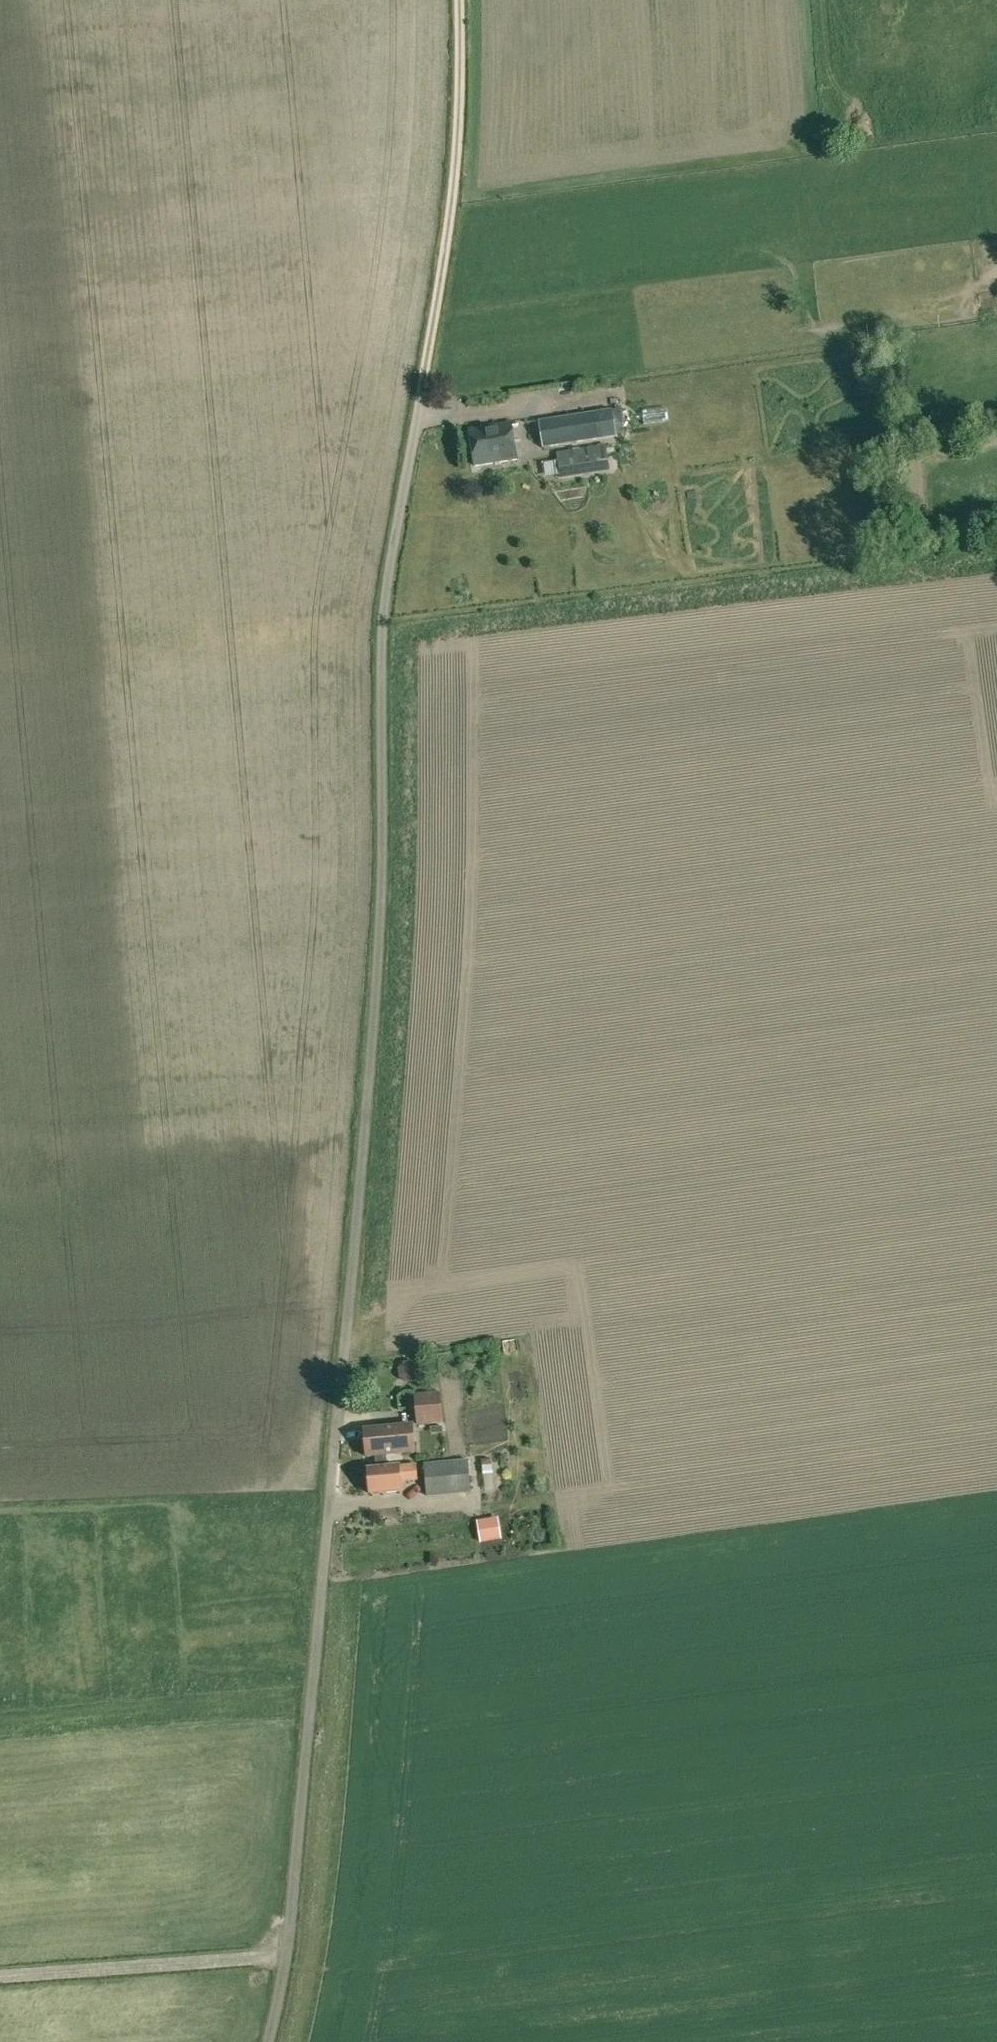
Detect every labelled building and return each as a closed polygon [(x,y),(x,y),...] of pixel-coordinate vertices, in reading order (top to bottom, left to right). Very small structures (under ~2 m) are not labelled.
[(615,414),(614,409),(595,412),(539,421),(543,449),(619,436),(615,414)] [(517,460),(511,423),(468,430),(474,467),(517,460)] [(604,445),(557,452),(561,479),(608,471),(604,445)] [(405,1382),(414,1382),(419,1374),(418,1366),(412,1361),(403,1361),(398,1368),(399,1377),(405,1382)] [(418,1425),(442,1422),(438,1392),(415,1395),(416,1406),(418,1425)] [(375,1456),(376,1462),(387,1461),(386,1455),(414,1453),(412,1425),(364,1429),(367,1457),(375,1456)] [(387,1461),(376,1462),(376,1469),(368,1470),(370,1494),(401,1491),(401,1482),(418,1480),(417,1466),(387,1469),(387,1461)] [(427,1497),(471,1492),(468,1461),(425,1465),(427,1497)] [(499,1528),(479,1532),(481,1542),(501,1538),(499,1528)]
